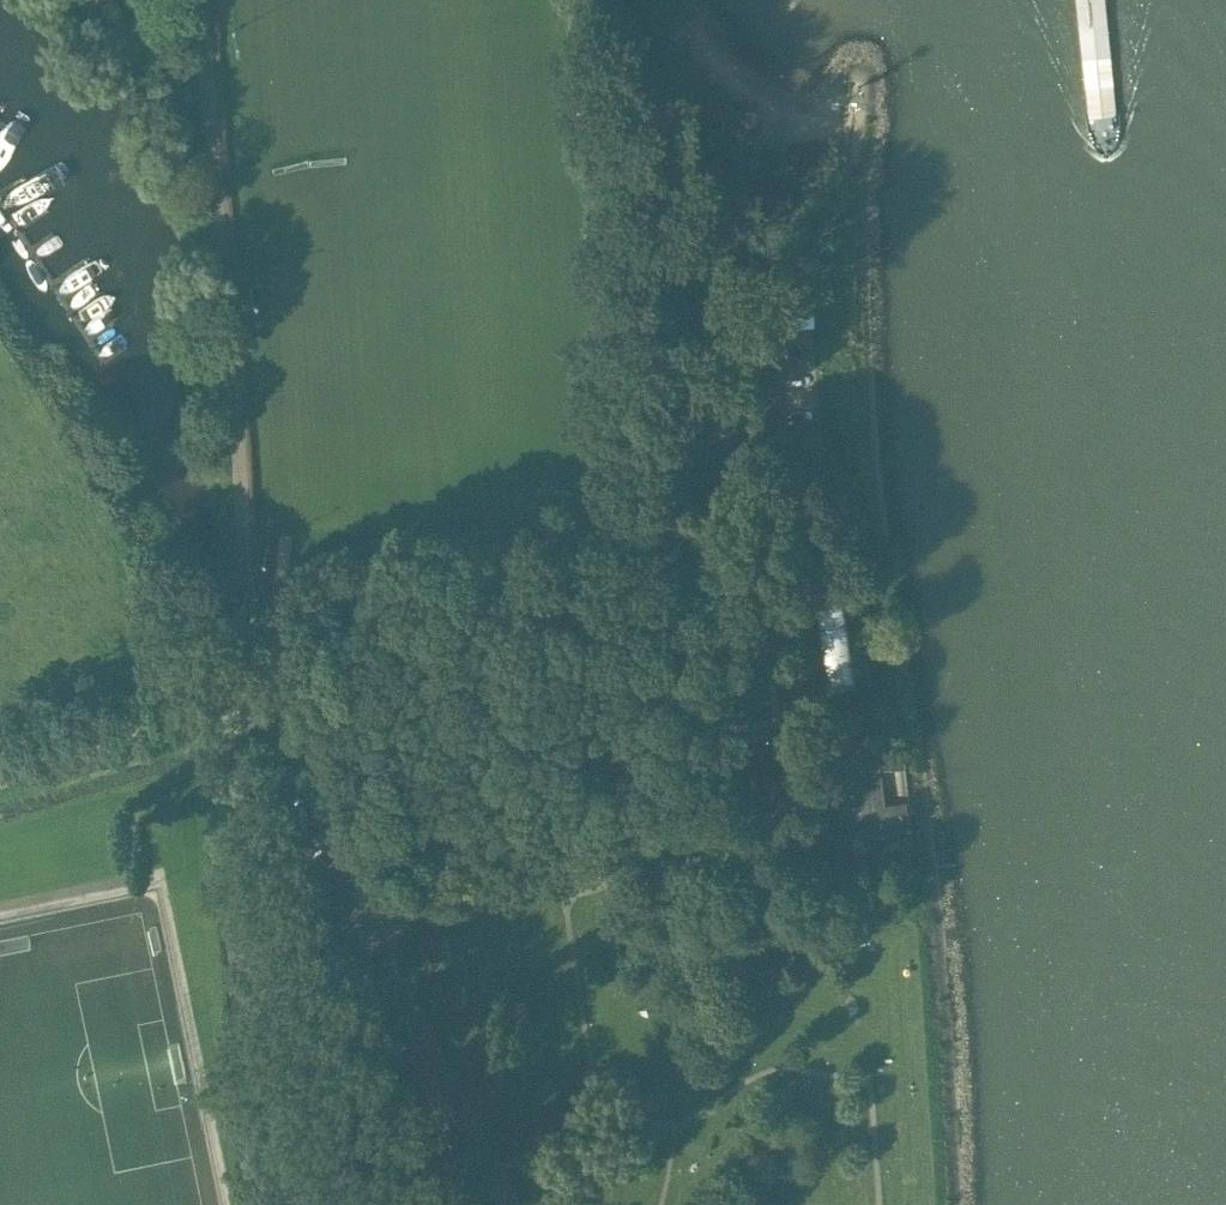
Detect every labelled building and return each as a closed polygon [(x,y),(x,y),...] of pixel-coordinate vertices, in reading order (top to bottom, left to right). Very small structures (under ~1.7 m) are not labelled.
[(841,582),(817,586),(831,677),(854,673),(841,582)] [(867,719),(820,727),(823,746),(870,738),(867,719)] [(871,742),(873,756),(819,763),(829,838),(911,827),(907,798),(886,801),(882,767),(906,764),(903,738),(871,742)]
